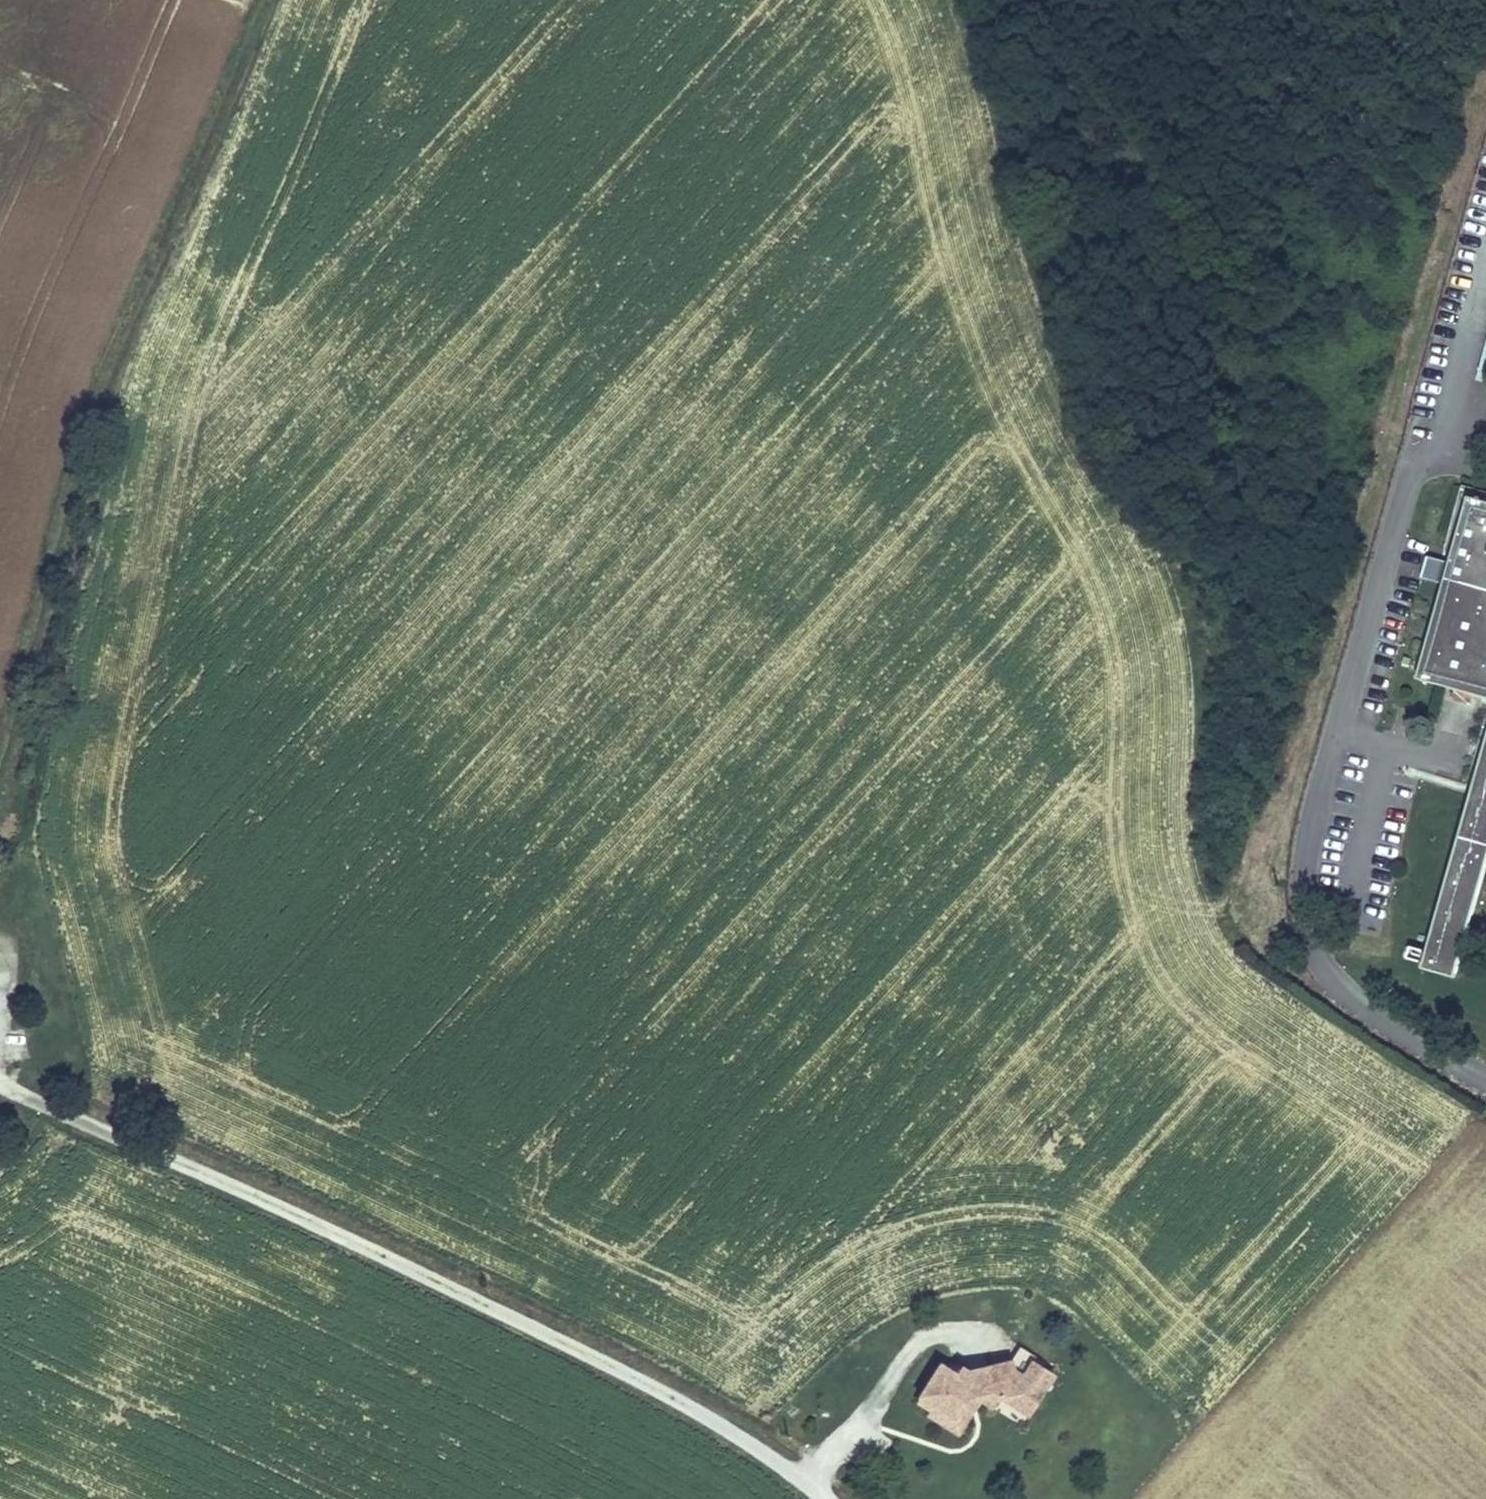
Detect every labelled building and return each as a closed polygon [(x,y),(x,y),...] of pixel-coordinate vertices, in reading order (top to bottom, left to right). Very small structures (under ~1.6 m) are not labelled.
[(1467,490),(1416,673),(1485,693),(1485,495),(1467,490)] [(1421,963),(1455,972),(1485,862),(1485,732),(1421,963)] [(935,1368),(914,1405),(928,1413),(925,1417),(956,1435),(967,1415),(965,1413),(962,1405),(965,1400),(973,1398),(976,1400),(990,1409),(995,1400),(1000,1399),(1019,1393),(1034,1402),(1050,1373),(1029,1361),(1020,1377),(1009,1371),(1007,1363),(962,1375),(955,1370),(951,1377),(935,1368)] [(1034,1402),(1019,1393),(1000,1399),(1026,1414),(1034,1402)] [(967,1415),(976,1400),(973,1398),(965,1400),(962,1405),(965,1413),(967,1415)]
